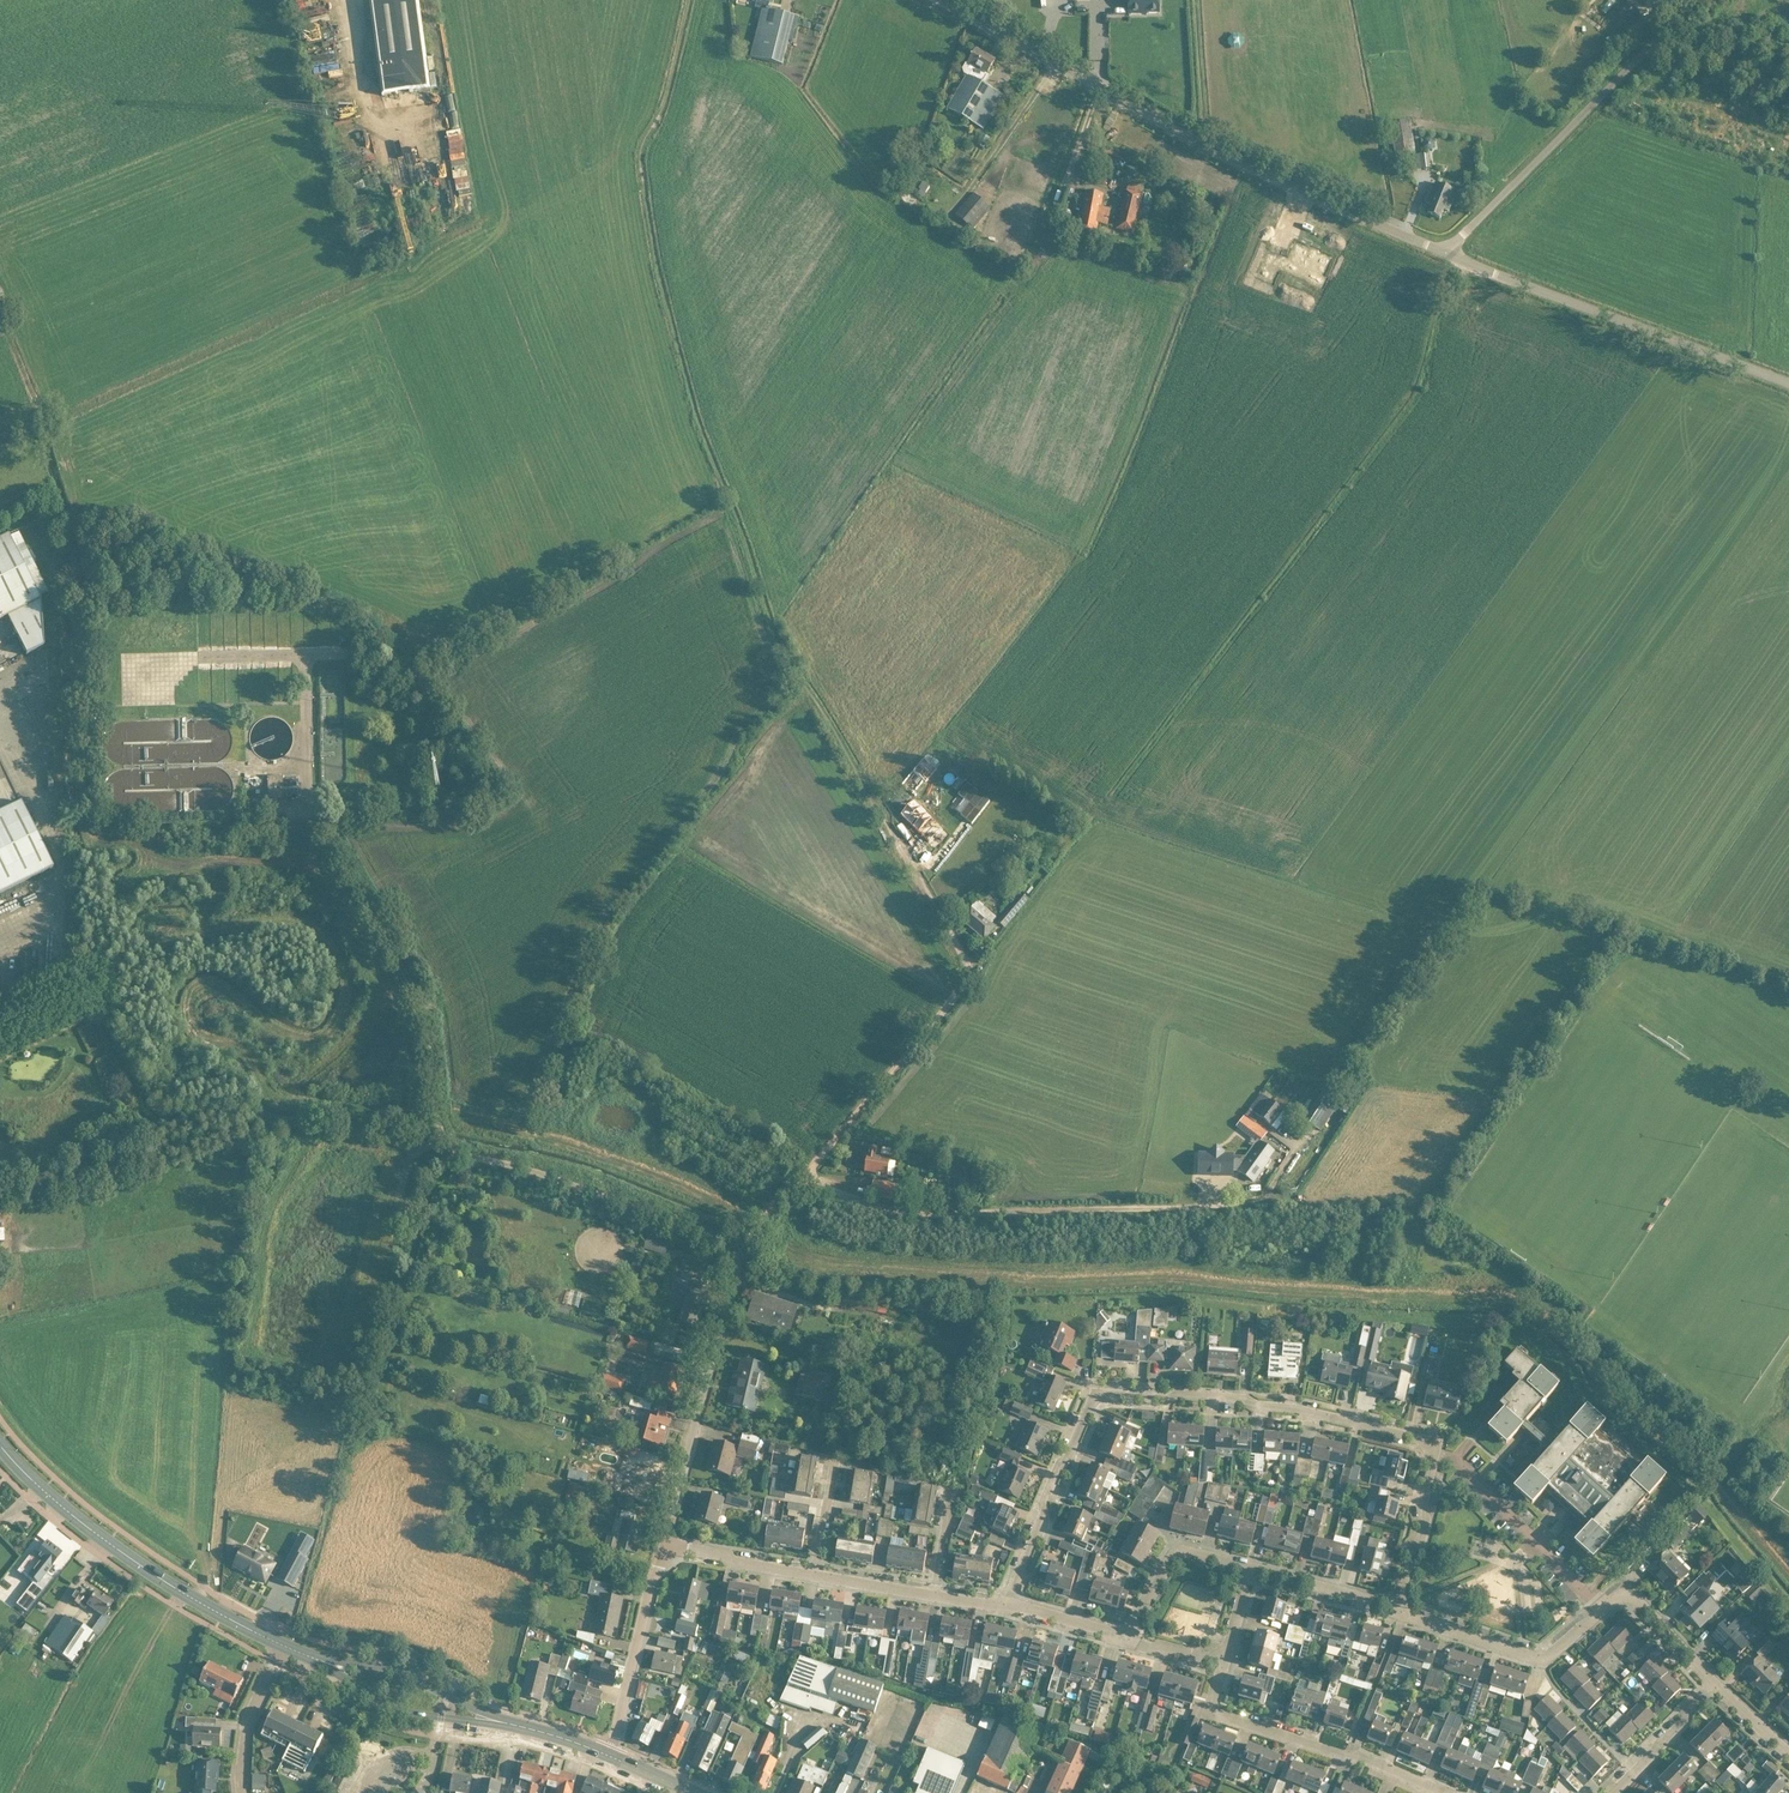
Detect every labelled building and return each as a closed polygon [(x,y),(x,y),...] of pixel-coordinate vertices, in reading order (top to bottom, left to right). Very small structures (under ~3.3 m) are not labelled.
[(430,91),(418,0),(371,0),(384,96),(430,91)] [(1159,2),(1159,0),(1129,0),(1129,15),(1142,15),(1142,12),(1146,12),(1146,15),(1147,15),(1147,14),(1159,14),(1159,2)] [(763,9),(751,58),(783,66),(794,17),(763,9)] [(948,108),(984,129),(1003,96),(979,82),(984,73),(987,74),(995,61),(977,50),(969,63),(966,63),(963,69),(963,73),(967,75),(948,108)] [(1411,121),(1390,124),(1395,154),(1416,150),(1411,121)] [(1416,171),(1430,169),(1428,154),(1414,156),(1416,171)] [(923,183),(919,189),(925,193),(929,187),(923,183)] [(1457,192),(1445,187),(1435,183),(1427,204),(1431,206),(1427,214),(1440,219),(1444,210),(1448,212),(1457,192)] [(1135,235),(1137,230),(1144,195),(1125,191),(1117,230),(1135,235)] [(1100,208),(1100,207),(1103,196),(1085,192),(1078,232),(1096,235),(1099,221),(1107,222),(1110,210),(1100,208)] [(973,229),(991,208),(974,194),(956,215),(973,229)] [(1299,244),(1291,263),(1325,277),(1333,258),(1321,253),(1321,252),(1311,248),(1311,249),(1299,244)] [(7,618),(26,656),(45,647),(42,599),(49,594),(17,531),(0,540),(0,621),(7,618)] [(282,777),(267,777),(267,798),(283,798),(282,777)] [(967,784),(958,795),(970,804),(960,815),(972,824),(990,801),(967,784)] [(911,795),(897,810),(927,837),(940,823),(911,795)] [(21,802),(0,813),(0,894),(53,868),(21,802)] [(998,923),(1005,929),(1027,901),(1021,896),(998,923)] [(985,939),(992,930),(995,927),(992,925),(998,919),(977,901),(962,920),(985,939)] [(1329,1107),(1336,1096),(1325,1088),(1304,1120),(1321,1131),(1334,1111),(1329,1107)] [(1262,1094),(1245,1116),(1255,1123),(1259,1118),(1271,1126),(1283,1111),(1269,1100),(1262,1094)] [(1305,1114),(1309,1108),(1304,1105),(1301,1110),(1297,1108),(1294,1113),(1301,1117),(1304,1113),(1305,1114)] [(1260,1127),(1257,1131),(1263,1136),(1266,1132),(1260,1127)] [(880,1177),(887,1178),(890,1159),(876,1157),(878,1148),(870,1147),(865,1174),(877,1176),(877,1177),(880,1177)] [(1200,1155),(1199,1175),(1232,1175),(1232,1171),(1240,1171),(1239,1172),(1254,1182),(1269,1160),(1255,1150),(1250,1157),(1245,1164),(1233,1164),(1233,1156),(1223,1156),(1223,1153),(1217,1149),(1210,1152),(1210,1156),(1200,1155)] [(871,1196),(899,1201),(902,1186),(874,1181),(871,1196)] [(669,1245),(660,1242),(647,1237),(645,1248),(644,1249),(666,1255),(669,1245)] [(630,1272),(640,1275),(643,1263),(633,1260),(630,1272)] [(679,1320),(685,1322),(696,1325),(703,1301),(693,1298),(694,1295),(698,1296),(700,1295),(702,1286),(701,1284),(691,1281),(691,1283),(682,1281),(678,1295),(685,1297),(679,1320)] [(793,1307),(768,1298),(757,1295),(749,1318),(789,1330),(791,1324),(787,1323),(793,1307)] [(1155,1310),(1155,1313),(1153,1327),(1168,1328),(1169,1311),(1155,1310)] [(1139,1349),(1149,1350),(1152,1311),(1137,1312),(1136,1327),(1135,1343),(1116,1341),(1115,1349),(1113,1349),(1113,1345),(1103,1344),(1102,1358),(1115,1359),(1114,1362),(1135,1363),(1136,1355),(1139,1356),(1139,1349)] [(1102,1312),(1096,1317),(1102,1324),(1108,1319),(1102,1312)] [(1070,1331),(1059,1326),(1046,1321),(1041,1334),(1046,1336),(1042,1346),(1055,1352),(1051,1362),(1072,1371),(1076,1361),(1062,1355),(1066,1344),(1063,1343),(1065,1339),(1067,1339),(1070,1331)] [(1373,1324),(1365,1360),(1374,1362),(1382,1324),(1373,1324)] [(1251,1355),(1253,1336),(1253,1330),(1243,1330),(1241,1355),(1251,1355)] [(649,1343),(629,1337),(626,1348),(646,1353),(649,1343)] [(1194,1361),(1195,1349),(1196,1347),(1185,1346),(1185,1342),(1158,1340),(1158,1346),(1151,1345),(1149,1360),(1163,1361),(1163,1360),(1171,1360),(1170,1370),(1177,1370),(1177,1368),(1192,1370),(1193,1361),(1194,1361)] [(1297,1380),(1298,1368),(1299,1361),(1301,1361),(1302,1347),(1282,1345),(1282,1347),(1271,1346),(1268,1377),(1297,1380)] [(1237,1373),(1238,1361),(1238,1354),(1239,1350),(1209,1347),(1207,1373),(1219,1373),(1219,1372),(1237,1373)] [(1366,1350),(1356,1348),(1352,1365),(1362,1367),(1366,1350)] [(1504,1412),(1489,1429),(1506,1445),(1557,1388),(1517,1352),(1505,1366),(1514,1375),(1511,1378),(1519,1385),(1499,1407),(1504,1412)] [(1352,1368),(1339,1365),(1341,1357),(1323,1353),(1321,1361),(1326,1362),(1321,1382),(1336,1385),(1336,1383),(1348,1386),(1352,1368)] [(1430,1380),(1435,1361),(1436,1356),(1429,1354),(1428,1360),(1424,1359),(1420,1378),(1430,1380)] [(1055,1369),(1044,1364),(1031,1359),(1025,1373),(1044,1381),(1035,1403),(1054,1411),(1065,1384),(1051,1378),(1055,1369)] [(755,1364),(754,1364),(742,1361),(739,1374),(736,1373),(733,1386),(735,1387),(733,1394),(731,1393),(728,1406),(754,1412),(758,1395),(756,1395),(759,1380),(761,1381),(765,1366),(755,1364)] [(1403,1401),(1405,1389),(1408,1376),(1399,1374),(1396,1369),(1395,1368),(1372,1363),(1367,1386),(1389,1391),(1387,1397),(1403,1401)] [(685,1371),(673,1367),(664,1365),(660,1378),(651,1375),(648,1387),(659,1390),(659,1391),(676,1395),(680,1380),(682,1381),(685,1371)] [(801,1376),(796,1396),(799,1397),(821,1402),(826,1383),(830,1384),(832,1375),(826,1373),(825,1374),(807,1370),(805,1369),(803,1376),(801,1376)] [(1310,1369),(1308,1375),(1316,1377),(1318,1371),(1310,1369)] [(594,1385),(595,1385),(622,1392),(625,1380),(602,1374),(602,1375),(597,1374),(594,1385)] [(1455,1413),(1458,1402),(1460,1392),(1429,1385),(1424,1406),(1455,1413)] [(965,1396),(955,1394),(951,1415),(961,1417),(965,1396)] [(481,1395),(478,1403),(487,1406),(490,1398),(481,1395)] [(652,1402),(632,1397),(630,1406),(649,1411),(652,1402)] [(1003,1408),(1012,1411),(1012,1412),(1029,1419),(1033,1411),(1016,1403),(1006,1400),(1003,1408)] [(1586,1410),(1566,1432),(1515,1489),(1532,1505),(1547,1488),(1590,1527),(1575,1544),(1592,1559),(1658,1486),(1663,1480),(1664,1479),(1648,1465),(1643,1470),(1635,1464),(1598,1430),(1603,1425),(1586,1410)] [(639,1439),(652,1443),(663,1446),(667,1433),(660,1431),(662,1425),(668,1427),(671,1417),(655,1412),(653,1420),(645,1418),(639,1439)] [(1047,1431),(1036,1426),(1027,1423),(1017,1447),(1035,1455),(1041,1440),(1043,1440),(1047,1431)] [(1105,1440),(1125,1449),(1130,1437),(1136,1440),(1140,1431),(1126,1425),(1123,1431),(1111,1426),(1105,1440)] [(1184,1459),(1184,1447),(1185,1447),(1187,1428),(1170,1426),(1168,1445),(1177,1446),(1176,1459),(1184,1459)] [(1202,1448),(1203,1441),(1204,1429),(1187,1428),(1185,1447),(1202,1448)] [(1216,1449),(1233,1451),(1235,1432),(1218,1430),(1216,1449)] [(1250,1452),(1251,1445),(1252,1433),(1235,1432),(1233,1451),(1250,1452)] [(1264,1453),(1281,1455),(1282,1436),(1265,1434),(1264,1453)] [(1298,1456),(1298,1449),(1299,1437),(1282,1436),(1281,1455),(1298,1456)] [(1109,1465),(1118,1468),(1133,1475),(1136,1467),(1120,1460),(1125,1449),(1105,1440),(1100,1453),(1112,1458),(1109,1465)] [(1328,1462),(1333,1444),(1316,1440),(1312,1459),(1328,1462)] [(740,1449),(729,1446),(717,1443),(713,1459),(710,1459),(707,1470),(729,1476),(735,1456),(753,1461),(757,1447),(741,1442),(740,1449)] [(775,1443),(774,1451),(781,1452),(788,1454),(790,1447),(775,1443)] [(1345,1466),(1346,1459),(1349,1448),(1333,1444),(1328,1462),(1345,1466)] [(625,1445),(623,1453),(638,1457),(640,1449),(625,1445)] [(998,1490),(1007,1494),(1018,1499),(1022,1489),(1021,1488),(1024,1481),(1027,1482),(1030,1474),(1015,1468),(1016,1465),(1018,1466),(1021,1457),(1004,1449),(998,1446),(995,1452),(1001,1455),(1000,1459),(1010,1463),(998,1490)] [(1157,1449),(1155,1459),(1155,1462),(1162,1464),(1165,1447),(1158,1446),(1157,1449)] [(1155,1459),(1157,1449),(1150,1448),(1148,1458),(1155,1459)] [(1209,1451),(1202,1451),(1199,1479),(1199,1483),(1206,1483),(1207,1473),(1208,1468),(1209,1451)] [(1217,1452),(1209,1451),(1208,1468),(1215,1468),(1217,1452)] [(1404,1481),(1408,1465),(1401,1463),(1403,1455),(1389,1451),(1384,1472),(1373,1470),(1369,1485),(1387,1489),(1389,1480),(1395,1481),(1395,1479),(1404,1481)] [(1255,1472),(1257,1455),(1249,1454),(1248,1471),(1255,1472)] [(1263,1472),(1264,1456),(1257,1455),(1255,1472),(1263,1472)] [(818,1461),(806,1459),(798,1457),(796,1470),(816,1473),(818,1461)] [(1304,1460),(1297,1459),(1292,1487),(1299,1488),(1301,1476),(1302,1476),(1304,1460)] [(1312,1461),(1304,1460),(1302,1476),(1309,1478),(1312,1461)] [(626,1473),(621,1491),(649,1499),(654,1480),(648,1479),(651,1469),(636,1465),(634,1471),(633,1474),(626,1473)] [(1115,1477),(1108,1474),(1109,1472),(1092,1465),(1085,1481),(1107,1491),(1108,1490),(1109,1491),(1115,1477)] [(1134,1475),(1133,1475),(1118,1468),(1115,1476),(1130,1483),(1134,1475)] [(1349,1480),(1350,1473),(1351,1470),(1344,1468),(1340,1485),(1341,1485),(1339,1491),(1345,1493),(1347,1487),(1349,1480)] [(813,1485),(816,1473),(796,1470),(794,1482),(813,1485)] [(876,1475),(866,1473),(854,1471),(852,1484),(864,1486),(863,1491),(851,1489),(849,1503),(871,1506),(876,1475)] [(890,1493),(893,1494),(895,1481),(910,1484),(911,1476),(898,1473),(898,1472),(888,1471),(887,1476),(885,1492),(890,1493)] [(1350,1473),(1349,1480),(1358,1482),(1360,1475),(1350,1473)] [(973,1474),(969,1482),(975,1484),(978,1476),(973,1474)] [(1162,1490),(1166,1484),(1152,1475),(1148,1481),(1162,1490)] [(1357,1489),(1358,1482),(1349,1480),(1347,1487),(1357,1489)] [(1670,1487),(1663,1480),(1658,1486),(1666,1492),(1670,1487)] [(1085,1481),(1079,1496),(1086,1499),(1083,1505),(1093,1510),(1095,1503),(1098,1496),(1104,1499),(1107,1491),(1085,1481)] [(1162,1490),(1148,1481),(1144,1487),(1158,1496),(1162,1490)] [(570,1484),(567,1494),(570,1495),(574,1496),(574,1493),(586,1497),(589,1488),(570,1482),(570,1484)] [(792,1494),(800,1496),(811,1498),(813,1485),(794,1482),(792,1494)] [(1193,1510),(1199,1483),(1189,1484),(1183,1508),(1177,1506),(1171,1529),(1187,1533),(1193,1510)] [(1209,1483),(1205,1499),(1212,1501),(1216,1484),(1209,1483)] [(1212,1501),(1219,1503),(1224,1486),(1216,1484),(1212,1501)] [(917,1486),(915,1498),(936,1502),(938,1489),(917,1486)] [(1224,1486),(1219,1503),(1227,1505),(1231,1487),(1224,1486)] [(1158,1496),(1144,1487),(1140,1493),(1154,1503),(1158,1496)] [(771,1488),(770,1496),(785,1499),(786,1491),(771,1488)] [(1019,1514),(1008,1510),(995,1504),(997,1497),(977,1489),(974,1495),(990,1502),(985,1514),(1012,1525),(1015,1520),(1017,1521),(1019,1514)] [(1372,1489),(1369,1501),(1377,1503),(1374,1516),(1373,1522),(1375,1523),(1386,1525),(1387,1519),(1394,1521),(1398,1503),(1388,1501),(1389,1493),(1372,1489)] [(717,1525),(720,1513),(723,1499),(714,1497),(703,1493),(703,1494),(705,1495),(701,1508),(699,1508),(696,1519),(696,1520),(717,1525)] [(727,1502),(747,1508),(750,1498),(729,1493),(727,1502)] [(1154,1503),(1140,1493),(1136,1499),(1150,1509),(1154,1503)] [(1275,1509),(1274,1509),(1278,1495),(1271,1494),(1269,1502),(1264,1524),(1271,1526),(1275,1509)] [(913,1510),(933,1514),(936,1502),(915,1498),(913,1510)] [(774,1500),(765,1499),(761,1523),(769,1525),(770,1517),(771,1517),(774,1500)] [(1150,1509),(1136,1499),(1132,1505),(1146,1515),(1150,1509)] [(1256,1522),(1264,1524),(1269,1502),(1262,1500),(1256,1522)] [(797,1512),(798,1504),(788,1503),(787,1510),(797,1512)] [(798,1504),(797,1512),(809,1514),(810,1506),(798,1504)] [(899,1508),(894,1507),(894,1506),(887,1505),(884,1519),(891,1520),(892,1519),(896,1520),(899,1508)] [(1146,1515),(1132,1505),(1128,1511),(1142,1521),(1146,1515)] [(1700,1506),(1689,1516),(1698,1525),(1708,1515),(1700,1506)] [(880,1515),(881,1515),(882,1508),(873,1507),(871,1514),(875,1514),(880,1515)] [(1100,1514),(1103,1515),(1119,1522),(1123,1515),(1119,1513),(1103,1507),(1100,1514)] [(1069,1523),(1087,1530),(1093,1532),(1095,1526),(1094,1524),(1097,1523),(1095,1519),(1092,1517),(1071,1508),(1069,1514),(1072,1516),(1069,1523)] [(843,1509),(842,1517),(857,1519),(859,1511),(843,1509)] [(1235,1541),(1239,1522),(1242,1513),(1225,1509),(1218,1536),(1235,1541)] [(933,1514),(913,1510),(913,1511),(907,1510),(904,1522),(931,1526),(933,1514)] [(1204,1537),(1207,1526),(1209,1515),(1193,1510),(1187,1533),(1204,1537)] [(619,1537),(610,1534),(605,1552),(616,1555),(617,1549),(636,1553),(643,1526),(634,1523),(636,1515),(622,1511),(620,1520),(623,1521),(619,1537)] [(1011,1530),(1012,1525),(985,1514),(984,1517),(984,1519),(984,1522),(985,1523),(987,1525),(990,1526),(989,1528),(1010,1537),(1012,1531),(1011,1530)] [(961,1522),(977,1528),(980,1521),(964,1515),(961,1522)] [(1115,1528),(1119,1522),(1103,1515),(1100,1522),(1115,1528)] [(1310,1536),(1314,1519),(1307,1518),(1303,1534),(1310,1536)] [(1314,1519),(1310,1536),(1317,1538),(1322,1521),(1314,1519)] [(879,1522),(877,1537),(884,1538),(887,1523),(879,1522)] [(959,1529),(973,1535),(977,1528),(961,1522),(959,1529)] [(1251,1545),(1254,1533),(1256,1527),(1239,1522),(1235,1541),(1251,1545)] [(772,1546),(778,1546),(782,1524),(780,1523),(780,1527),(769,1525),(765,1548),(772,1549),(772,1546)] [(892,1540),(894,1525),(887,1523),(884,1538),(892,1540)] [(1087,1530),(1069,1523),(1067,1528),(1064,1526),(1061,1533),(1082,1542),(1087,1530)] [(1684,1523),(1666,1540),(1674,1548),(1692,1532),(1684,1523)] [(782,1524),(778,1546),(790,1549),(793,1529),(793,1526),(782,1524)] [(1130,1539),(1151,1550),(1159,1535),(1138,1524),(1130,1539)] [(911,1526),(909,1534),(917,1535),(919,1528),(911,1526)] [(1360,1537),(1356,1553),(1365,1555),(1361,1571),(1380,1576),(1382,1569),(1385,1570),(1390,1571),(1392,1564),(1393,1564),(1394,1559),(1388,1557),(1385,1557),(1385,1555),(1376,1553),(1379,1542),(1364,1538),(1366,1528),(1362,1527),(1361,1532),(1359,1537),(1360,1537)] [(929,1537),(930,1537),(931,1530),(919,1528),(917,1535),(929,1537)] [(1282,1550),(1286,1532),(1270,1528),(1265,1546),(1282,1550)] [(793,1529),(790,1549),(795,1549),(795,1551),(802,1553),(805,1531),(793,1529)] [(971,1542),(973,1535),(959,1529),(956,1536),(971,1542)] [(1357,1548),(1359,1537),(1361,1532),(1353,1530),(1351,1540),(1349,1546),(1357,1548)] [(1298,1555),(1301,1543),(1303,1536),(1286,1532),(1282,1550),(1298,1555)] [(989,1541),(992,1543),(1003,1548),(1006,1541),(992,1534),(989,1541)] [(860,1562),(872,1564),(876,1545),(873,1544),(873,1540),(872,1538),(865,1536),(864,1543),(863,1543),(860,1562)] [(1333,1544),(1328,1563),(1344,1567),(1347,1555),(1349,1548),(1349,1546),(1351,1540),(1335,1536),(1333,1544)] [(848,1560),(852,1538),(851,1538),(851,1540),(839,1538),(835,1558),(848,1560)] [(860,1562),(863,1543),(857,1542),(857,1539),(852,1538),(848,1560),(860,1562)] [(1151,1550),(1130,1539),(1122,1554),(1143,1565),(1151,1550)] [(1100,1551),(1105,1543),(1099,1540),(1095,1548),(1100,1551)] [(1316,1540),(1315,1547),(1312,1558),(1328,1563),(1333,1544),(1316,1540)] [(1076,1547),(1061,1541),(1058,1548),(1073,1554),(1076,1547)] [(32,1552),(19,1569),(37,1583),(29,1593),(37,1600),(53,1579),(46,1573),(51,1567),(61,1554),(46,1542),(36,1555),(32,1552)] [(273,1576),(278,1566),(255,1553),(256,1552),(245,1546),(234,1565),(252,1575),(252,1576),(266,1583),(270,1575),(273,1576)] [(293,1588),(308,1560),(305,1558),(308,1553),(295,1546),(278,1579),(293,1588)] [(887,1567),(899,1569),(903,1547),(902,1547),(902,1550),(890,1548),(887,1567)] [(899,1569),(911,1571),(915,1551),(909,1550),(909,1548),(903,1547),(899,1569)] [(1094,1576),(1099,1560),(1101,1551),(1094,1548),(1093,1555),(1088,1569),(1087,1574),(1094,1576)] [(927,1553),(915,1551),(911,1571),(923,1573),(927,1553)] [(1670,1591),(1678,1583),(1689,1572),(1668,1551),(1651,1568),(1662,1579),(1660,1581),(1670,1591)] [(1081,1567),(1088,1569),(1093,1555),(1087,1552),(1085,1552),(1081,1567)] [(969,1555),(968,1558),(965,1578),(978,1580),(981,1557),(969,1555)] [(960,1577),(965,1578),(968,1558),(956,1556),(956,1557),(951,1556),(949,1562),(948,1561),(946,1571),(954,1572),(952,1580),(960,1581),(960,1577)] [(994,1559),(981,1557),(978,1580),(983,1581),(982,1583),(989,1584),(992,1570),(996,1571),(1000,1561),(999,1561),(998,1563),(993,1563),(994,1559)] [(1118,1560),(1115,1567),(1129,1574),(1133,1568),(1118,1560)] [(1052,1587),(1057,1588),(1063,1564),(1052,1561),(1047,1578),(1041,1576),(1038,1587),(1051,1590),(1052,1587)] [(1076,1574),(1063,1570),(1065,1565),(1063,1564),(1057,1588),(1064,1590),(1063,1594),(1070,1596),(1076,1574)] [(1690,1601),(1682,1609),(1699,1627),(1708,1619),(1719,1608),(1717,1607),(1718,1606),(1705,1588),(1706,1587),(1705,1587),(1711,1580),(1703,1573),(1691,1585),(1683,1594),(1690,1601)] [(1744,1573),(1740,1577),(1743,1580),(1748,1589),(1754,1584),(1749,1576),(1748,1577),(1744,1573)] [(546,1581),(546,1582),(550,1583),(554,1581),(555,1577),(548,1575),(546,1581)] [(1103,1605),(1110,1581),(1097,1577),(1090,1601),(1103,1605)] [(693,1614),(701,1584),(685,1580),(678,1610),(693,1614)] [(590,1622),(588,1632),(594,1633),(594,1634),(611,1637),(614,1621),(618,1622),(623,1599),(606,1596),(608,1585),(591,1581),(588,1596),(601,1598),(596,1623),(590,1622)] [(1119,1591),(1121,1584),(1110,1581),(1103,1605),(1117,1609),(1123,1611),(1127,1598),(1125,1597),(1127,1593),(1128,1594),(1128,1593),(1119,1591)] [(731,1584),(729,1596),(727,1610),(740,1612),(744,1587),(731,1584)] [(740,1612),(741,1612),(741,1609),(755,1612),(759,1589),(744,1587),(740,1612)] [(78,1589),(71,1600),(84,1609),(87,1604),(104,1616),(105,1614),(111,1618),(115,1611),(109,1607),(112,1603),(96,1592),(91,1599),(85,1595),(86,1594),(78,1589)] [(783,1613),(787,1594),(774,1592),(770,1611),(783,1613)] [(783,1619),(797,1622),(801,1596),(787,1594),(783,1613),(784,1613),(783,1619)] [(1284,1614),(1292,1617),(1294,1608),(1267,1600),(1262,1618),(1273,1621),(1281,1623),(1284,1614)] [(825,1622),(829,1603),(816,1601),(811,1627),(814,1627),(824,1629),(825,1622)] [(834,1630),(835,1624),(840,1625),(844,1606),(829,1603),(824,1629),(834,1630)] [(854,1634),(867,1636),(868,1636),(872,1611),(858,1608),(855,1624),(849,1623),(849,1620),(846,1633),(844,1649),(851,1650),(854,1634)] [(716,1609),(709,1635),(722,1638),(724,1626),(727,1611),(716,1609)] [(897,1637),(910,1639),(915,1614),(914,1614),(915,1611),(908,1610),(907,1613),(901,1612),(897,1637)] [(886,1613),(872,1611),(868,1636),(879,1638),(879,1635),(882,1635),(883,1632),(886,1613)] [(1734,1660),(1743,1651),(1750,1644),(1736,1630),(1745,1621),(1736,1612),(1727,1621),(1726,1621),(1710,1637),(1719,1646),(1720,1645),(1734,1660)] [(915,1614),(910,1639),(909,1643),(924,1646),(924,1643),(925,1643),(929,1617),(915,1614)] [(1321,1636),(1329,1638),(1334,1618),(1319,1614),(1312,1639),(1320,1641),(1321,1636)] [(751,1632),(758,1633),(761,1616),(754,1615),(751,1632)] [(65,1616),(45,1645),(72,1663),(86,1642),(92,1633),(93,1632),(90,1630),(73,1619),(72,1621),(65,1616)] [(761,1616),(758,1633),(766,1634),(768,1617),(761,1616)] [(1327,1646),(1343,1650),(1343,1652),(1342,1657),(1349,1658),(1350,1653),(1351,1650),(1354,1642),(1354,1639),(1347,1637),(1347,1634),(1350,1622),(1334,1618),(1329,1638),(1327,1646)] [(940,1638),(944,1639),(944,1643),(953,1644),(957,1621),(944,1619),(940,1638)] [(699,1626),(690,1623),(679,1620),(676,1631),(696,1636),(699,1626)] [(957,1621),(953,1644),(954,1644),(953,1647),(965,1649),(965,1646),(968,1646),(972,1624),(957,1621)] [(1604,1639),(1617,1652),(1624,1646),(1632,1637),(1619,1624),(1604,1639)] [(796,1625),(793,1641),(792,1649),(799,1650),(800,1643),(801,1643),(803,1626),(796,1625)] [(1286,1633),(1304,1638),(1307,1630),(1289,1625),(1286,1633)] [(811,1627),(803,1626),(801,1643),(808,1644),(811,1627)] [(974,1651),(973,1659),(990,1663),(993,1664),(994,1664),(995,1656),(1002,1630),(987,1626),(984,1638),(982,1646),(981,1648),(974,1647),(974,1651)] [(1354,1642),(1351,1650),(1367,1655),(1367,1656),(1376,1658),(1383,1631),(1365,1626),(1363,1633),(1357,1631),(1355,1639),(1354,1639),(1354,1642)] [(1012,1650),(1013,1651),(1017,1633),(1002,1630),(995,1656),(996,1656),(1002,1657),(1010,1659),(1012,1650)] [(844,1649),(846,1633),(839,1632),(836,1648),(844,1649)] [(1258,1632),(1253,1648),(1274,1654),(1276,1646),(1280,1647),(1282,1640),(1269,1636),(1258,1632)] [(1304,1641),(1304,1638),(1286,1633),(1284,1641),(1300,1645),(1302,1646),(1304,1641)] [(593,1646),(595,1636),(582,1634),(580,1643),(593,1646)] [(1391,1674),(1395,1664),(1412,1670),(1421,1643),(1405,1637),(1403,1645),(1396,1642),(1391,1656),(1384,1671),(1391,1674)] [(1587,1652),(1596,1661),(1601,1666),(1615,1651),(1617,1653),(1617,1652),(1604,1639),(1602,1637),(1587,1652)] [(676,1642),(659,1638),(658,1646),(674,1650),(676,1642)] [(687,1638),(684,1650),(692,1652),(695,1640),(687,1638)] [(1773,1645),(1766,1638),(1754,1650),(1761,1657),(1773,1645)] [(886,1657),(889,1640),(881,1639),(878,1656),(886,1657)] [(1025,1659),(1022,1668),(1023,1668),(1037,1672),(1039,1665),(1044,1646),(1039,1644),(1040,1641),(1033,1639),(1030,1650),(1027,1660),(1025,1659)] [(896,1641),(889,1640),(886,1657),(882,1676),(889,1678),(896,1641)] [(1304,1641),(1298,1662),(1305,1664),(1307,1659),(1311,1643),(1304,1641)] [(928,1666),(931,1644),(925,1643),(924,1643),(924,1646),(920,1665),(928,1666)] [(1421,1643),(1412,1670),(1420,1672),(1423,1663),(1432,1666),(1437,1648),(1421,1643)] [(931,1644),(928,1666),(927,1669),(935,1670),(939,1646),(931,1644)] [(1044,1646),(1039,1665),(1052,1669),(1059,1646),(1052,1644),(1051,1648),(1044,1646)] [(1249,1664),(1260,1667),(1268,1669),(1266,1677),(1275,1679),(1291,1684),(1294,1676),(1293,1676),(1294,1671),(1290,1670),(1288,1675),(1276,1671),(1274,1671),(1276,1663),(1272,1662),(1274,1654),(1253,1648),(1249,1664)] [(967,1650),(961,1684),(969,1685),(969,1681),(974,1651),(967,1650)] [(605,1657),(612,1660),(614,1654),(607,1651),(605,1657)] [(1069,1673),(1066,1680),(1067,1680),(1072,1682),(1074,1675),(1083,1677),(1088,1658),(1083,1657),(1084,1653),(1077,1651),(1074,1663),(1071,1674),(1069,1673)] [(652,1669),(664,1672),(681,1676),(683,1668),(681,1667),(683,1658),(656,1652),(652,1669)] [(1461,1676),(1467,1657),(1451,1652),(1445,1670),(1461,1676)] [(1643,1662),(1634,1652),(1626,1660),(1635,1669),(1643,1662)] [(547,1674),(556,1677),(558,1668),(561,1658),(551,1655),(548,1668),(531,1664),(523,1696),(541,1700),(547,1674)] [(1081,1684),(1080,1688),(1089,1690),(1091,1681),(1096,1682),(1103,1658),(1096,1657),(1095,1660),(1088,1658),(1083,1677),(1081,1684)] [(1471,1689),(1474,1680),(1477,1681),(1479,1674),(1483,1663),(1467,1657),(1461,1676),(1458,1684),(1471,1689)] [(795,1670),(788,1685),(811,1693),(829,1699),(855,1707),(875,1713),(883,1686),(884,1685),(838,1670),(837,1670),(801,1658),(795,1670)] [(1654,1686),(1652,1688),(1666,1674),(1668,1673),(1653,1658),(1644,1666),(1639,1672),(1654,1686)] [(1765,1694),(1773,1686),(1780,1679),(1779,1678),(1782,1676),(1782,1674),(1782,1672),(1778,1669),(1777,1669),(1775,1670),(1773,1672),(1759,1658),(1744,1673),(1765,1694)] [(1003,1682),(1004,1682),(1002,1688),(1008,1690),(1010,1684),(1011,1681),(1015,1666),(1017,1661),(1009,1659),(1003,1682)] [(595,1662),(589,1679),(590,1679),(613,1687),(616,1677),(617,1677),(618,1674),(617,1674),(619,1669),(595,1662)] [(1119,1662),(1116,1674),(1114,1682),(1122,1684),(1120,1691),(1127,1693),(1135,1666),(1119,1662)] [(234,1698),(235,1699),(244,1680),(210,1663),(200,1682),(224,1693),(222,1699),(231,1704),(234,1698)] [(1373,1685),(1380,1666),(1373,1663),(1366,1682),(1373,1685)] [(715,1680),(725,1684),(732,1670),(722,1666),(715,1680)] [(1023,1668),(1015,1666),(1011,1681),(1018,1684),(1023,1668)] [(1135,1666),(1127,1693),(1134,1695),(1136,1688),(1146,1691),(1151,1671),(1135,1666)] [(1576,1694),(1589,1681),(1583,1674),(1574,1666),(1561,1679),(1576,1694)] [(1337,1673),(1344,1675),(1345,1670),(1346,1670),(1346,1669),(1339,1667),(1337,1673)] [(1490,1685),(1506,1690),(1512,1672),(1496,1667),(1490,1685)] [(571,1683),(587,1688),(590,1679),(589,1679),(574,1674),(558,1668),(556,1677),(559,1678),(567,1681),(571,1682),(571,1683)] [(1354,1679),(1356,1671),(1347,1668),(1344,1676),(1354,1679)] [(1432,1688),(1437,1672),(1430,1669),(1425,1685),(1432,1688)] [(1598,1681),(1606,1673),(1602,1669),(1594,1677),(1598,1681)] [(1334,1672),(1332,1677),(1327,1693),(1334,1696),(1340,1680),(1342,1680),(1344,1675),(1337,1673),(1334,1672)] [(1437,1672),(1432,1688),(1439,1690),(1444,1674),(1437,1672)] [(1512,1672),(1506,1690),(1522,1696),(1525,1689),(1529,1678),(1512,1672)] [(1681,1689),(1666,1674),(1652,1688),(1659,1694),(1667,1702),(1681,1689)] [(1158,1702),(1164,1704),(1164,1705),(1164,1706),(1165,1708),(1166,1709),(1172,1710),(1175,1701),(1182,1680),(1165,1675),(1158,1702)] [(1275,1679),(1266,1677),(1260,1675),(1258,1682),(1248,1679),(1246,1685),(1243,1684),(1239,1697),(1259,1702),(1262,1693),(1270,1695),(1275,1679)] [(1047,1698),(1053,1700),(1059,1678),(1052,1676),(1047,1693),(1048,1693),(1047,1698)] [(559,1678),(556,1686),(564,1689),(567,1681),(559,1678)] [(1059,1678),(1053,1700),(1061,1702),(1062,1697),(1067,1680),(1066,1680),(1059,1678)] [(1175,1701),(1174,1706),(1182,1708),(1183,1705),(1191,1707),(1190,1710),(1198,1684),(1182,1680),(1175,1701)] [(1300,1680),(1293,1701),(1290,1712),(1307,1718),(1310,1707),(1321,1710),(1325,1695),(1308,1689),(1310,1682),(1300,1680)] [(1589,1681),(1576,1694),(1574,1695),(1589,1710),(1602,1697),(1588,1682),(1589,1681)] [(1108,1703),(1113,1684),(1105,1682),(1100,1701),(1108,1703)] [(577,1694),(571,1710),(595,1718),(601,1701),(585,1696),(587,1688),(571,1683),(568,1691),(577,1694)] [(636,1698),(644,1700),(647,1686),(639,1684),(636,1698)] [(806,1711),(811,1693),(788,1685),(780,1702),(806,1711)] [(1477,1703),(1482,1687),(1475,1685),(1464,1719),(1471,1721),(1477,1703)] [(1075,1699),(1080,1688),(1074,1686),(1070,1697),(1075,1699)] [(1383,1695),(1382,1695),(1384,1689),(1378,1687),(1369,1708),(1376,1711),(1383,1695)] [(1482,1687),(1477,1703),(1484,1705),(1489,1689),(1482,1687)] [(1639,1688),(1634,1694),(1640,1700),(1645,1694),(1639,1688)] [(702,1710),(711,1713),(696,1747),(700,1749),(693,1766),(707,1772),(726,1728),(733,1714),(724,1710),(721,1715),(713,1711),(721,1694),(711,1690),(702,1710)] [(1089,1710),(1086,1720),(1094,1722),(1101,1694),(1092,1692),(1087,1710),(1089,1710)] [(1144,1693),(1139,1713),(1141,1713),(1146,1715),(1149,1707),(1152,1695),(1144,1693)] [(677,1716),(686,1698),(678,1695),(670,1713),(677,1716)] [(1548,1726),(1561,1713),(1563,1711),(1548,1696),(1539,1704),(1534,1709),(1549,1724),(1547,1726),(1548,1726)] [(1788,1699),(1779,1707),(1788,1716),(1788,1697),(1788,1699)] [(1332,1700),(1328,1712),(1324,1723),(1342,1729),(1348,1712),(1338,1709),(1341,1703),(1332,1700)] [(1408,1712),(1401,1727),(1408,1730),(1415,1715),(1414,1714),(1418,1706),(1420,1702),(1413,1700),(1412,1703),(1408,1712)] [(1522,1717),(1529,1718),(1531,1702),(1525,1701),(1522,1717)] [(1624,1716),(1637,1729),(1639,1731),(1654,1716),(1646,1707),(1640,1703),(1626,1717),(1624,1716)] [(1649,1708),(1654,1714),(1660,1709),(1655,1703),(1649,1708)] [(1622,1706),(1618,1710),(1623,1714),(1627,1710),(1622,1706)] [(1039,1707),(1037,1716),(1044,1718),(1046,1709),(1039,1707)] [(1146,1715),(1142,1730),(1151,1733),(1158,1709),(1149,1707),(1146,1715)] [(1601,1709),(1596,1714),(1602,1721),(1603,1721),(1608,1716),(1601,1709)] [(286,1748),(299,1723),(274,1711),(261,1736),(286,1748)] [(1438,1741),(1445,1744),(1451,1728),(1455,1719),(1456,1716),(1450,1713),(1447,1720),(1438,1741)] [(1562,1741),(1567,1736),(1576,1727),(1561,1713),(1548,1726),(1562,1741)] [(668,1742),(663,1753),(677,1759),(682,1748),(685,1741),(688,1742),(697,1720),(684,1714),(683,1715),(674,1736),(671,1735),(668,1742)] [(648,1747),(653,1736),(655,1732),(658,1733),(665,1718),(658,1715),(656,1720),(652,1719),(649,1725),(642,1721),(633,1740),(648,1747)] [(975,1715),(971,1727),(984,1731),(988,1719),(975,1715)] [(982,1766),(977,1777),(1013,1792),(1014,1792),(1019,1782),(1041,1732),(1004,1716),(982,1766)] [(1385,1746),(1392,1730),(1383,1726),(1386,1720),(1378,1716),(1368,1739),(1385,1746)] [(1623,1744),(1637,1729),(1624,1716),(1618,1722),(1609,1731),(1623,1744)] [(1189,1746),(1190,1744),(1200,1720),(1191,1717),(1180,1742),(1189,1746)] [(1397,1752),(1413,1758),(1420,1741),(1429,1721),(1421,1717),(1413,1733),(1415,1734),(1413,1738),(1405,1735),(1397,1752)] [(206,1728),(206,1719),(186,1718),(186,1728),(195,1729),(194,1746),(220,1748),(221,1729),(206,1728)] [(1502,1718),(1499,1730),(1521,1736),(1524,1725),(1502,1718)] [(1715,1721),(1703,1733),(1717,1747),(1720,1743),(1728,1735),(1715,1721)] [(314,1755),(318,1747),(324,1736),(299,1723),(286,1748),(288,1750),(283,1761),(292,1765),(295,1760),(308,1767),(314,1755)] [(731,1763),(723,1779),(736,1785),(759,1735),(732,1723),(729,1731),(742,1737),(731,1763)] [(841,1733),(838,1740),(841,1741),(844,1742),(846,1735),(847,1736),(850,1729),(846,1728),(843,1726),(840,1732),(841,1733)] [(1198,1744),(1213,1750),(1220,1733),(1205,1727),(1198,1744)] [(1458,1731),(1451,1728),(1445,1744),(1452,1747),(1458,1731)] [(1580,1761),(1593,1748),(1595,1746),(1579,1731),(1566,1745),(1580,1759),(1579,1761),(1580,1761)] [(1112,1735),(1103,1732),(1100,1743),(1109,1745),(1112,1735)] [(748,1758),(753,1761),(761,1765),(754,1781),(750,1791),(753,1792),(765,1792),(767,1787),(769,1787),(771,1783),(770,1781),(771,1779),(770,1778),(777,1762),(768,1758),(769,1755),(767,1754),(774,1736),(766,1733),(756,1754),(752,1751),(748,1758)] [(1220,1733),(1213,1750),(1229,1757),(1236,1739),(1220,1733)] [(1494,1766),(1501,1750),(1502,1751),(1506,1743),(1508,1736),(1501,1733),(1495,1748),(1494,1747),(1487,1763),(1494,1766)] [(1691,1745),(1699,1754),(1704,1759),(1717,1747),(1703,1733),(1691,1745)] [(854,1756),(849,1768),(838,1792),(845,1792),(852,1776),(862,1781),(876,1747),(861,1741),(854,1756)] [(1047,1792),(1072,1792),(1091,1751),(1069,1741),(1060,1762),(1047,1792)] [(1429,1765),(1436,1748),(1420,1741),(1413,1758),(1429,1765)] [(1552,1746),(1556,1751),(1561,1747),(1556,1742),(1552,1746)] [(1183,1760),(1190,1762),(1191,1763),(1197,1747),(1190,1744),(1189,1746),(1183,1760)] [(1481,1760),(1487,1763),(1494,1747),(1487,1744),(1481,1760)] [(1734,1764),(1737,1760),(1746,1752),(1738,1744),(1729,1752),(1726,1756),(1734,1764)] [(1258,1769),(1265,1751),(1249,1745),(1242,1762),(1250,1765),(1247,1772),(1248,1774),(1254,1776),(1257,1768),(1258,1769)] [(1457,1775),(1468,1748),(1461,1745),(1456,1755),(1448,1751),(1441,1768),(1457,1775)] [(966,1763),(930,1747),(914,1783),(920,1786),(917,1792),(953,1792),(966,1763)] [(1565,1751),(1561,1747),(1556,1751),(1560,1755),(1565,1751)] [(1468,1748),(1457,1775),(1472,1782),(1479,1765),(1472,1762),(1476,1751),(1468,1748)] [(1539,1761),(1529,1786),(1536,1789),(1548,1760),(1543,1758),(1546,1751),(1545,1748),(1539,1761)] [(1580,1761),(1586,1768),(1594,1776),(1608,1763),(1593,1748),(1580,1761)] [(835,1761),(849,1768),(854,1756),(840,1750),(835,1761)] [(1265,1751),(1258,1769),(1273,1775),(1280,1758),(1265,1751)] [(1746,1766),(1750,1762),(1751,1761),(1746,1756),(1741,1761),(1746,1766)] [(1671,1769),(1684,1782),(1696,1770),(1683,1757),(1671,1769)] [(1522,1783),(1529,1786),(1539,1761),(1533,1758),(1522,1783)] [(1221,1775),(1228,1778),(1235,1763),(1227,1760),(1221,1775)] [(218,1775),(219,1763),(198,1762),(196,1790),(197,1790),(197,1792),(211,1792),(211,1791),(216,1792),(217,1775),(218,1775)] [(1729,1777),(1735,1770),(1726,1762),(1719,1769),(1729,1777)] [(1764,1792),(1780,1792),(1785,1786),(1774,1777),(1778,1771),(1768,1762),(1762,1768),(1772,1776),(1760,1790),(1764,1792)] [(538,1767),(524,1763),(520,1780),(527,1782),(524,1792),(531,1792),(538,1767)] [(1235,1763),(1228,1778),(1236,1781),(1242,1766),(1235,1763)] [(1298,1792),(1300,1792),(1309,1769),(1293,1763),(1286,1780),(1295,1784),(1292,1790),(1298,1792)] [(1709,1763),(1704,1768),(1715,1779),(1720,1775),(1709,1763)] [(718,1775),(718,1767),(710,1766),(710,1775),(718,1775)] [(539,1785),(546,1787),(551,1770),(538,1767),(531,1792),(537,1792),(539,1785)] [(814,1768),(808,1780),(823,1787),(824,1785),(827,1778),(829,1775),(814,1768)] [(1710,1785),(1715,1779),(1704,1768),(1698,1773),(1710,1785)] [(1308,1789),(1317,1792),(1318,1792),(1325,1776),(1309,1769),(1300,1792),(1307,1792),(1308,1789)] [(1509,1772),(1501,1769),(1500,1771),(1498,1772),(1493,1769),(1491,1773),(1490,1772),(1483,1789),(1493,1792),(1500,1792),(1509,1772)] [(1667,1789),(1671,1792),(1674,1792),(1684,1782),(1671,1769),(1659,1781),(1667,1789)] [(564,1773),(551,1770),(546,1787),(552,1789),(551,1792),(559,1792),(564,1773)] [(1519,1791),(1521,1786),(1513,1782),(1516,1775),(1509,1772),(1500,1792),(1518,1792),(1519,1791)] [(564,1773),(559,1792),(573,1792),(577,1777),(564,1773)] [(1194,1773),(1191,1781),(1208,1789),(1211,1781),(1194,1773)] [(472,1778),(454,1775),(451,1791),(457,1792),(456,1792),(469,1792),(472,1778)] [(1024,1775),(1020,1786),(1027,1789),(1028,1788),(1031,1780),(1031,1778),(1024,1775)] [(1571,1775),(1566,1780),(1578,1792),(1583,1787),(1571,1775)] [(1745,1776),(1741,1781),(1746,1786),(1751,1781),(1745,1776)] [(254,1777),(253,1790),(265,1791),(265,1777),(254,1777)] [(582,1792),(603,1792),(606,1784),(589,1777),(584,1788),(582,1792)] [(1098,1786),(1098,1788),(1099,1790),(1100,1792),(1101,1792),(1111,1792),(1113,1792),(1114,1790),(1115,1788),(1115,1786),(1115,1784),(1115,1782),(1114,1780),(1112,1779),(1111,1778),(1109,1777),(1107,1777),(1105,1777),(1103,1777),(1101,1779),(1099,1780),(1098,1782),(1098,1784),(1098,1786)] [(827,1778),(824,1785),(830,1788),(833,1781),(827,1778)] [(813,1788),(795,1779),(791,1789),(794,1790),(792,1792),(811,1792),(813,1788)] [(1279,1781),(1272,1779),(1266,1792),(1274,1792),(1279,1781)] [(501,1784),(496,1783),(496,1781),(488,1780),(488,1782),(482,1780),(480,1792),(499,1792),(501,1784)] [(1274,1792),(1282,1792),(1286,1784),(1279,1781),(1274,1792)] [(1746,1786),(1749,1792),(1764,1792),(1760,1790),(1751,1781),(1746,1786)] [(615,1788),(606,1784),(603,1792),(612,1792),(615,1788)] [(1360,1790),(1345,1784),(1341,1792),(1359,1792),(1360,1790)]
